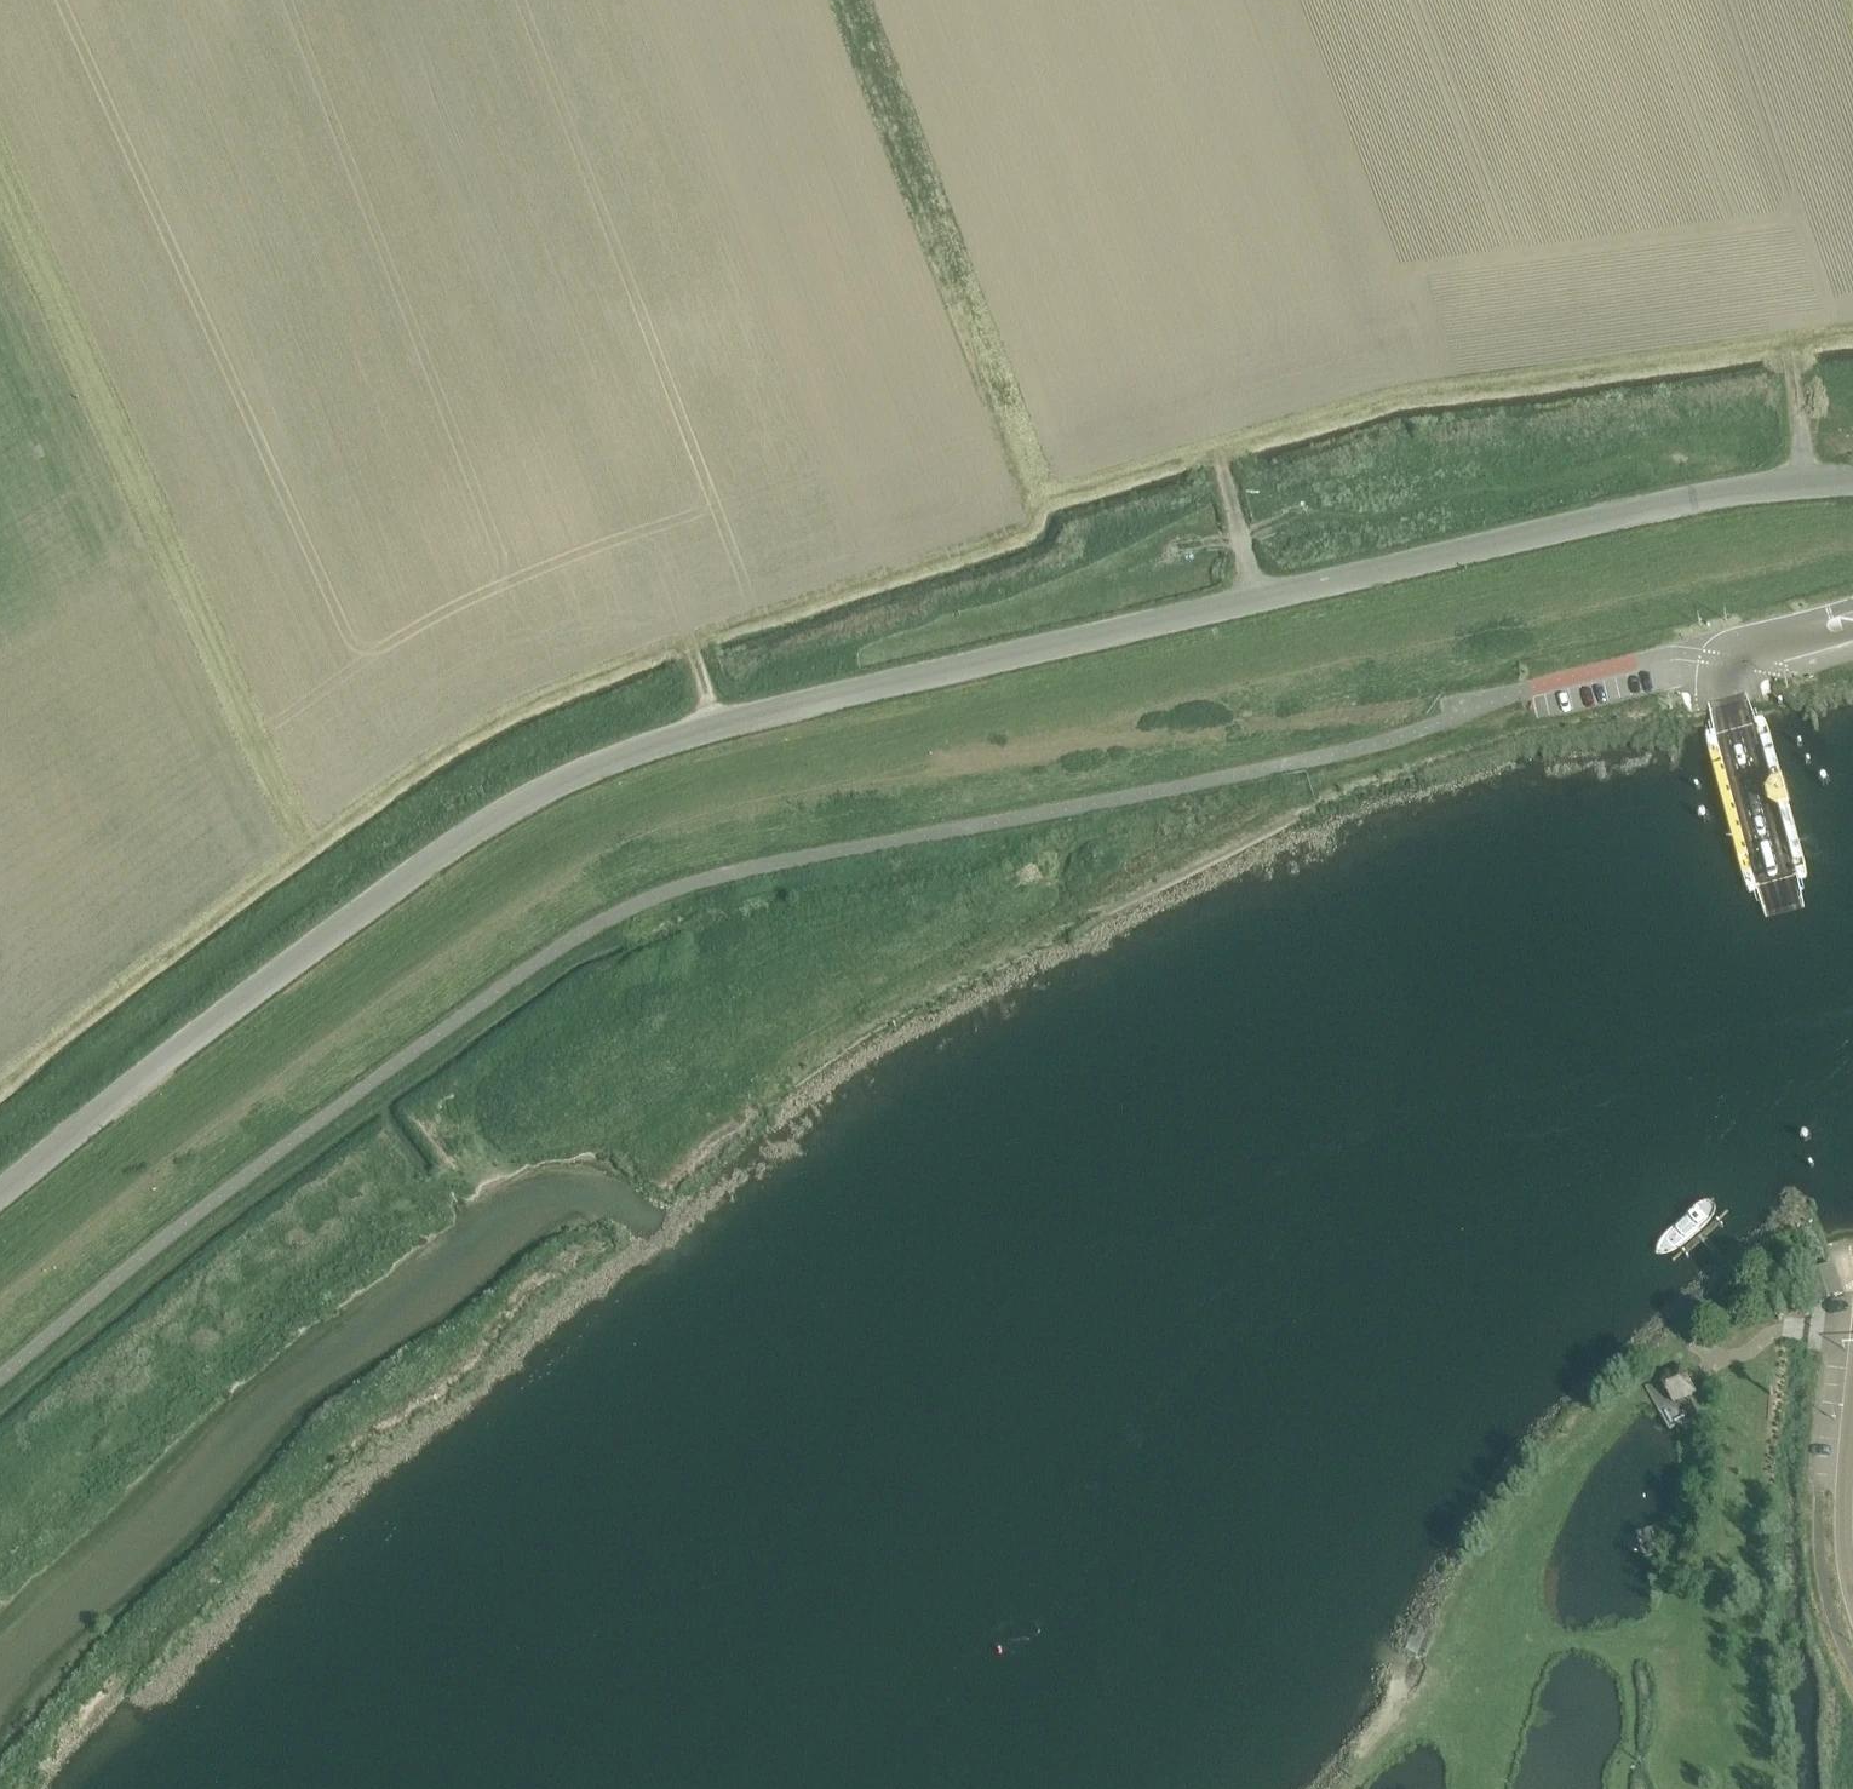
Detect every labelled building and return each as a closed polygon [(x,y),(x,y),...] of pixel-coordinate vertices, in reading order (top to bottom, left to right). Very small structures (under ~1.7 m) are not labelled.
[(1804,1277),(1815,1307),(1844,1296),(1834,1266),(1804,1277)] [(1671,1405),(1688,1397),(1695,1393),(1682,1366),(1658,1378),(1671,1405)]
